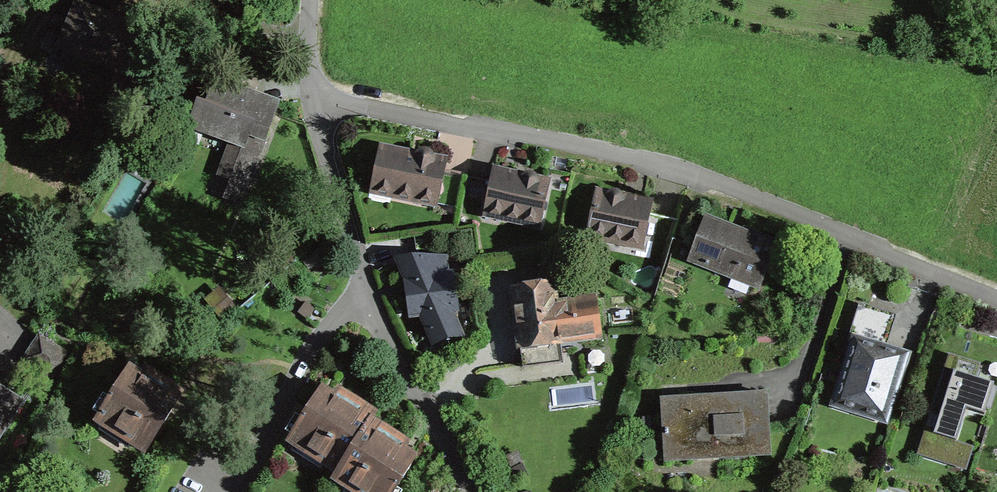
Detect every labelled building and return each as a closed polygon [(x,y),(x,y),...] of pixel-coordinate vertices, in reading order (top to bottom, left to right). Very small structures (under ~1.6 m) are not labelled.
[(116,69),(108,97),(124,102),(140,64),(151,36),(139,32),(152,0),(117,0),(109,19),(78,7),(62,48),(116,69)] [(198,103),(190,125),(233,142),(220,176),(246,185),(263,140),(265,141),(265,139),(275,112),(212,89),(205,106),(198,103)] [(372,191),(436,204),(444,163),(431,160),(431,158),(430,155),(428,153),(425,152),(422,152),(420,153),(418,155),(417,158),(416,160),(403,157),(401,157),(402,153),(381,148),(372,191)] [(514,175),(494,171),(485,213),(539,224),(548,184),(536,181),(536,179),(535,176),(533,175),(530,174),(527,174),(525,175),(523,177),(522,180),(522,181),(515,179),(513,179),(514,175)] [(588,234),(642,245),(651,204),(631,199),(630,204),(623,200),(621,202),(621,200),(621,199),(621,198),(621,196),(620,194),(619,193),(617,192),(615,192),(613,192),(612,192),(610,193),(608,194),(607,196),(596,194),(588,234)] [(696,215),(681,210),(672,238),(687,243),(696,215)] [(708,219),(692,261),(756,286),(773,245),(728,229),(708,219)] [(411,296),(415,295),(421,311),(434,341),(458,331),(448,309),(454,308),(447,256),(400,262),(409,283),(411,296)] [(596,300),(555,305),(552,286),(513,291),(516,312),(523,365),(562,360),(560,342),(598,337),(599,339),(601,338),(596,300)] [(881,348),(891,316),(859,305),(848,340),(854,342),(834,404),(883,420),(892,394),(893,394),(906,356),(894,352),(881,348)] [(40,336),(24,360),(52,377),(67,354),(40,336)] [(948,465),(966,409),(984,414),(994,384),(976,378),(980,364),(959,357),(948,354),(916,455),(948,465)] [(142,378),(128,369),(96,419),(146,451),(178,400),(167,394),(171,387),(157,378),(146,371),(142,378)] [(378,411),(325,377),(283,442),(332,474),(370,414),(374,417),(378,411)] [(17,404),(0,392),(0,431),(17,404)] [(769,454),(766,393),(711,397),(662,400),(665,460),(693,459),(692,443),(716,441),(716,457),(769,454)] [(370,414),(332,474),(330,478),(352,491),(394,491),(418,455),(406,447),(410,440),(374,417),(370,414)]
